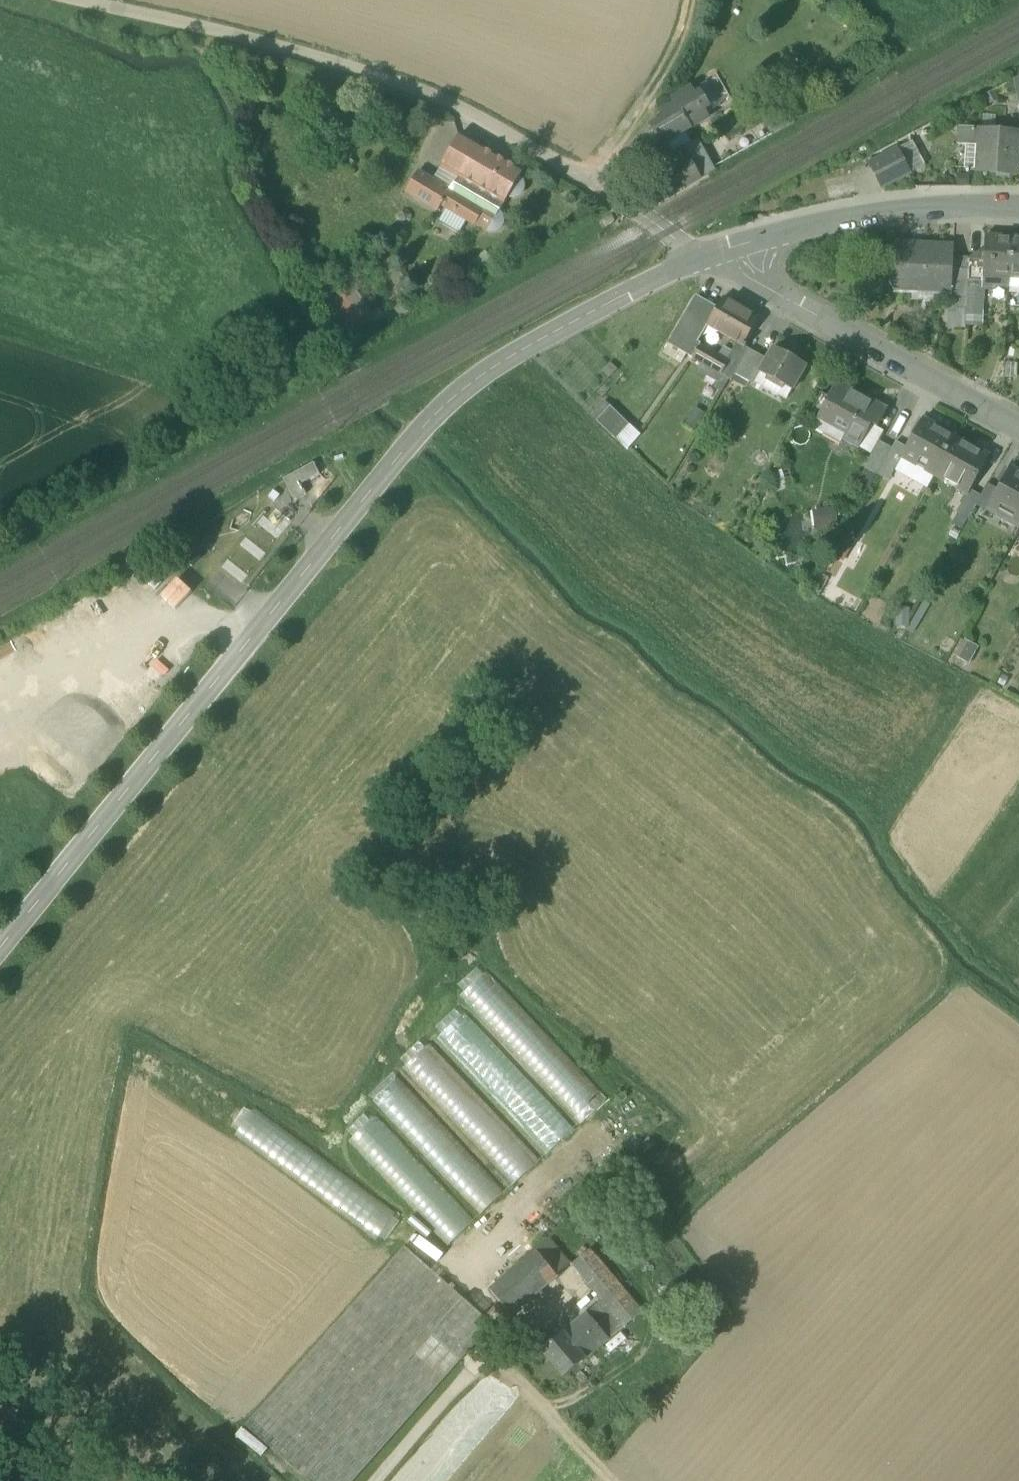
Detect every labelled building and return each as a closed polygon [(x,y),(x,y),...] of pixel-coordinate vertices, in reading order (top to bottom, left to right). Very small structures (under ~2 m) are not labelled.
[(708,82),(693,90),(708,115),(722,107),(708,82)] [(654,130),(653,131),(661,144),(661,145),(683,132),(709,116),(708,115),(693,90),(693,89),(674,100),(676,106),(662,114),(666,120),(655,127),(654,130)] [(983,114),(982,132),(995,133),(997,115),(983,114)] [(416,138),(411,118),(400,121),(405,140),(416,138)] [(653,131),(644,141),(654,151),(661,144),(653,131)] [(958,145),(966,146),(980,147),(981,132),(959,131),(958,145)] [(661,145),(661,144),(654,151),(650,155),(652,159),(656,165),(691,144),(683,132),(661,145)] [(1018,175),(1018,159),(1018,134),(995,133),(982,132),(981,132),(980,147),(979,173),(1018,175)] [(443,167),(434,181),(419,173),(407,193),(438,212),(442,206),(476,226),(476,225),(486,231),(491,233),(495,233),(500,231),(503,226),(504,221),(503,217),(500,213),(509,198),(516,199),(522,195),(525,189),(524,182),(521,178),(524,173),(479,146),(479,147),(460,136),(443,167)] [(702,157),(711,174),(717,171),(699,140),(691,144),(701,158),(702,157)] [(913,141),(898,149),(911,174),(926,166),(913,141)] [(701,158),(691,144),(656,165),(650,169),(655,178),(666,199),(711,174),(702,157),(701,158)] [(979,173),(980,147),(966,146),(964,172),(979,173)] [(869,164),(883,189),(911,174),(898,149),(869,164)] [(985,277),(1010,278),(1013,239),(986,237),(985,261),(984,276),(985,277)] [(1013,239),(1010,278),(1018,278),(1018,239),(1013,239)] [(935,290),(952,291),(953,270),(954,259),(954,248),(897,245),(895,290),(913,291),(913,285),(936,286),(935,290)] [(954,259),(953,270),(969,271),(969,260),(954,259)] [(985,261),(969,260),(969,271),(968,282),(985,283),(985,277),(984,276),(985,261)] [(968,282),(969,271),(953,270),(952,291),(968,292),(968,282)] [(312,271),(304,276),(312,289),(320,284),(312,271)] [(994,287),(1010,288),(1010,278),(985,277),(985,283),(968,282),(968,292),(967,299),(985,299),(986,291),(994,291),(994,287)] [(1018,290),(1018,278),(1010,278),(1010,288),(1010,290),(1018,290)] [(884,285),(859,284),(859,299),(861,299),(861,305),(874,306),(874,300),(883,300),(884,285)] [(913,285),(913,291),(912,302),(935,303),(935,290),(936,286),(913,285)] [(358,292),(347,300),(367,327),(368,330),(379,322),(358,292)] [(322,308),(346,341),(367,327),(347,300),(344,294),(335,300),(325,307),(322,308)] [(688,356),(693,359),(701,344),(699,343),(708,327),(707,327),(718,309),(697,297),(669,345),(688,356)] [(737,344),(743,348),(745,345),(760,319),(724,298),(718,309),(707,327),(708,327),(737,344)] [(967,310),(967,299),(950,298),(949,314),(957,314),(957,310),(967,310)] [(967,310),(966,328),(984,329),(985,299),(967,299),(967,310)] [(949,328),(966,329),(966,328),(967,310),(957,310),(957,314),(949,314),(949,328)] [(702,364),(721,376),(730,361),(728,360),(725,359),(727,356),(722,353),(720,356),(701,344),(693,359),(702,364)] [(737,344),(728,360),(730,361),(721,376),(731,382),(736,373),(750,350),(746,348),(747,346),(745,345),(743,348),(737,344)] [(682,365),(688,356),(669,345),(663,354),(682,365)] [(761,373),(793,391),(807,366),(774,348),(768,360),(763,369),(760,373),(761,373)] [(736,373),(756,384),(761,373),(760,373),(763,369),(759,367),(764,358),(750,350),(736,373)] [(763,369),(768,360),(764,358),(759,367),(763,369)] [(721,376),(702,364),(697,371),(717,383),(714,389),(724,394),(731,382),(721,376)] [(761,373),(756,384),(755,384),(787,402),(793,391),(761,373)] [(844,440),(860,449),(873,426),(878,429),(887,412),(864,399),(864,397),(838,383),(819,418),(847,433),(844,440)] [(697,431),(707,414),(695,407),(685,424),(697,431)] [(598,423),(615,440),(629,425),(612,408),(598,423)] [(847,433),(819,418),(812,430),(841,446),(844,440),(847,433)] [(904,458),(936,476),(956,439),(923,421),(908,449),(903,457),(904,458)] [(629,425),(615,440),(628,451),(642,436),(629,425)] [(885,433),(878,429),(873,426),(860,449),(872,456),(880,442),(885,433)] [(990,458),(956,439),(936,476),(937,476),(942,468),(974,486),(990,458)] [(878,476),(885,464),(893,449),(880,442),(872,456),(865,468),(866,469),(878,476)] [(897,443),(893,449),(885,464),(896,470),(897,470),(904,458),(903,457),(908,449),(897,443)] [(904,458),(897,470),(896,472),(928,490),(936,476),(904,458)] [(320,475),(314,464),(284,480),(295,500),(306,494),(301,485),(320,475)] [(889,482),(896,470),(885,464),(878,476),(889,482)] [(942,468),(937,476),(968,494),(969,494),(971,491),(974,486),(942,468)] [(878,476),(866,469),(855,489),(867,496),(878,476)] [(1018,522),(1018,474),(1010,469),(999,490),(990,506),(991,507),(1018,522)] [(988,484),(981,497),(976,506),(988,512),(991,507),(990,506),(999,490),(988,484)] [(969,519),(976,506),(981,497),(971,491),(969,494),(968,494),(957,513),(969,519)] [(839,529),(836,508),(813,510),(815,531),(839,529)] [(909,626),(906,631),(914,635),(931,605),(924,600),(909,626)] [(896,626),(909,626),(909,608),(896,608),(896,626)] [(980,647),(965,639),(955,656),(970,664),(980,647)] [(531,1019),(486,970),(459,994),(496,1034),(509,1022),(517,1032),(531,1019)] [(576,1128),(464,1010),(439,1034),(550,1151),(576,1128)] [(515,1182),(541,1158),(430,1042),(404,1066),(515,1182)] [(506,1191),(399,1075),(374,1098),(482,1214),(506,1191)] [(252,1106),(233,1133),(383,1241),(403,1214),(252,1106)] [(351,1137),(451,1243),(476,1219),(376,1113),(351,1137)] [(551,1240),(537,1251),(558,1276),(571,1265),(572,1264),(569,1263),(551,1240)] [(308,1480),(355,1480),(485,1334),(476,1326),(484,1317),(405,1247),(246,1426),(308,1480)] [(573,1264),(603,1300),(614,1314),(626,1327),(642,1313),(590,1250),(573,1264)] [(511,1314),(558,1276),(537,1251),(491,1290),(511,1314)] [(588,1313),(599,1326),(614,1314),(603,1300),(588,1313)] [(587,1359),(610,1340),(599,1326),(588,1313),(565,1332),(587,1359)] [(626,1327),(614,1314),(599,1326),(610,1340),(626,1327)] [(542,1351),(564,1378),(588,1359),(587,1359),(565,1332),(565,1331),(542,1351)]
